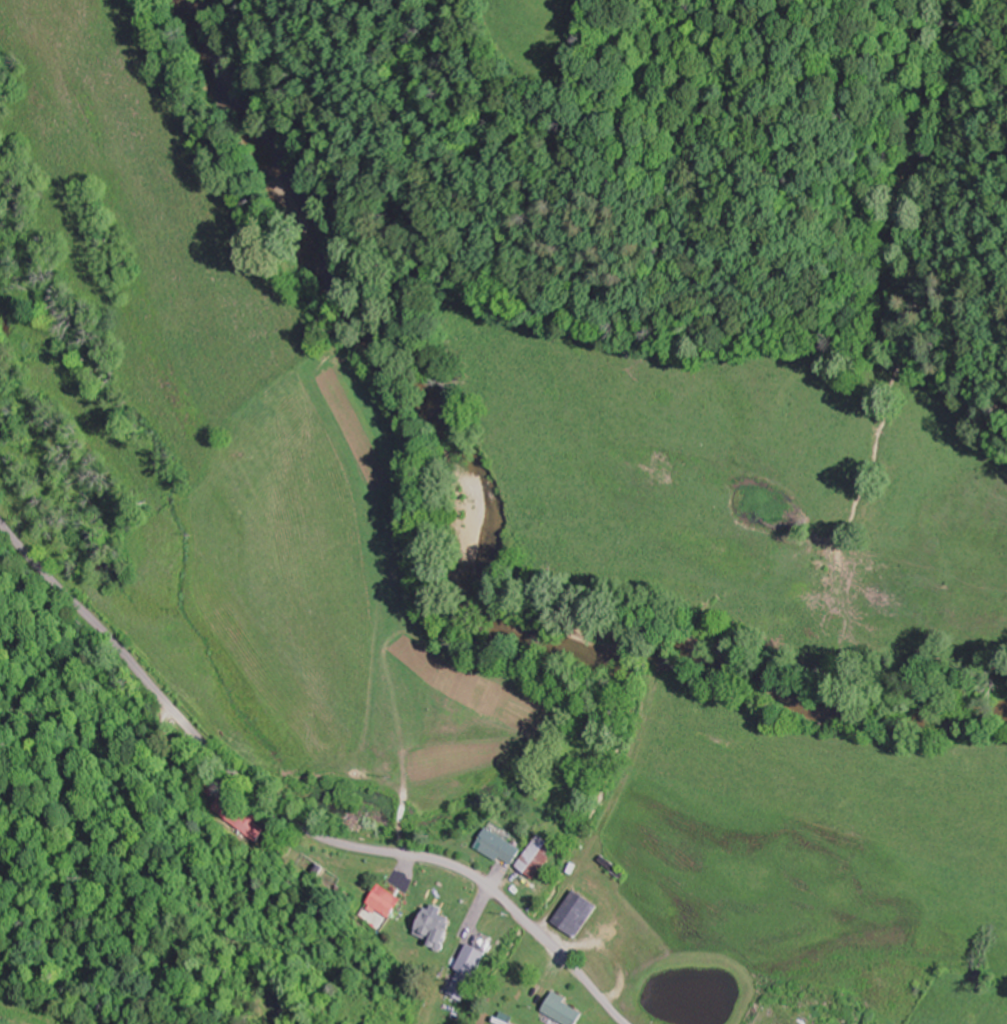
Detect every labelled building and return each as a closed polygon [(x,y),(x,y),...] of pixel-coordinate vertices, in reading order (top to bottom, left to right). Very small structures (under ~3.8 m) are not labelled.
[(212,795),(220,785),(210,777),(202,787),(212,795)] [(259,843),(272,824),(225,792),(212,810),(259,843)] [(500,863),(502,859),(515,866),(524,849),(488,828),(476,849),(500,863)] [(537,880),(559,848),(541,835),(518,866),(537,880)] [(404,900),(380,884),(367,903),(390,919),(404,900)] [(601,907),(578,889),(554,921),(577,939),(601,907)] [(416,935),(437,944),(448,916),(427,907),(416,935)] [(476,978),(489,953),(470,944),(457,968),(476,978)] [(554,992),(544,1012),(566,1023),(580,1023),(587,1011),(554,992)] [(807,1016),(795,1023),(813,1023),(807,1016)]
